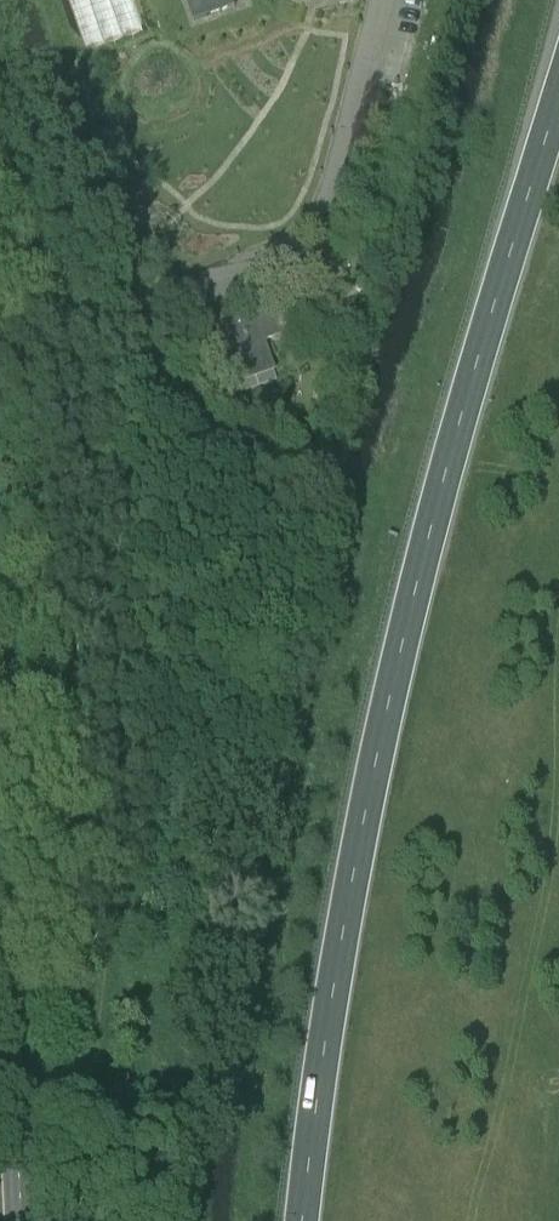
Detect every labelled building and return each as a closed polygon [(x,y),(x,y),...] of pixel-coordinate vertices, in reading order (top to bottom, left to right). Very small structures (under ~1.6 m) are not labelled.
[(86,39),(142,20),(135,0),(72,0),(86,39)] [(213,10),(233,8),(232,0),(211,0),(213,10)] [(217,331),(235,383),(270,371),(260,342),(288,332),(280,309),(217,331)]
